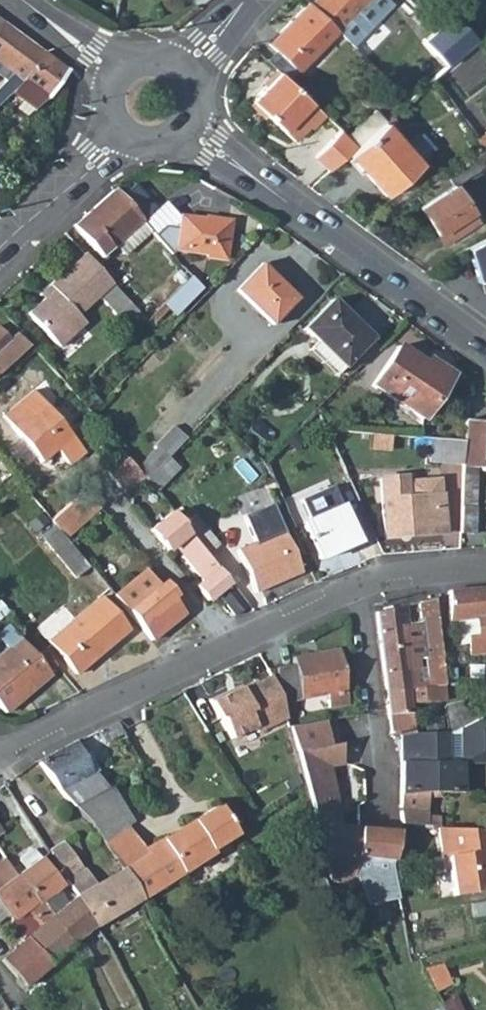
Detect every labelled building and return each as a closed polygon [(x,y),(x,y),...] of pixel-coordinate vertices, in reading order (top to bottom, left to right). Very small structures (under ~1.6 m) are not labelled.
[(311,2),(338,29),(365,0),(313,0),(311,2)] [(338,29),(352,43),(381,13),(368,0),(365,0),(338,29)] [(388,0),(368,0),(381,13),(391,2),(388,0)] [(276,49),(297,70),(338,29),(311,2),(309,1),(268,42),(276,49)] [(455,17),(440,31),(461,51),(475,38),(455,17)] [(14,73),(0,86),(0,103),(8,95),(13,91),(44,52),(2,22),(0,24),(0,63),(14,73)] [(446,64),(461,51),(440,31),(426,44),(446,64)] [(297,70),(276,49),(267,58),(279,70),(288,79),(297,70)] [(26,117),(44,98),(66,69),(44,52),(13,91),(21,97),(13,105),(26,117)] [(288,79),(279,70),(251,100),(293,139),(308,124),(312,127),(325,114),(288,79)] [(347,135),(357,145),(382,122),(385,119),(376,109),(347,135)] [(349,152),(386,192),(420,162),(382,122),(357,145),(349,152)] [(485,147),(485,128),(475,136),(484,148),(485,147)] [(341,129),(315,156),(329,170),(349,152),(357,145),(347,135),(341,129)] [(478,221),(453,184),(485,161),(485,148),(485,147),(484,148),(417,195),(422,204),(419,206),(446,243),(478,221)] [(155,210),(135,187),(122,198),(142,221),(155,210)] [(114,190),(74,226),(100,257),(115,245),(121,252),(148,228),(142,221),(122,198),(114,190)] [(214,219),(213,221),(181,217),(177,251),(210,254),(210,258),(226,260),(231,221),(214,219)] [(471,246),(482,280),(485,279),(485,238),(471,246)] [(116,286),(85,253),(44,291),(50,298),(44,303),(29,317),(65,355),(93,329),(83,318),(104,298),(116,286)] [(296,298),(261,265),(236,291),(271,324),(296,298)] [(201,288),(192,278),(165,304),(175,314),(201,288)] [(133,305),(116,286),(104,298),(121,317),(133,305)] [(38,297),(44,303),(50,298),(44,291),(38,297)] [(304,328),(343,368),(344,368),(372,339),(332,300),(304,328)] [(8,341),(0,332),(0,372),(28,346),(16,333),(8,341)] [(344,368),(351,375),(379,346),(372,339),(344,368)] [(421,420),(448,382),(399,347),(373,385),(421,420)] [(82,452),(31,391),(1,418),(39,464),(54,451),(67,465),(82,452)] [(468,419),(466,440),(465,463),(465,465),(483,466),(483,458),(485,458),(485,420),(468,419)] [(185,440),(174,430),(137,470),(146,481),(185,440)] [(431,437),(429,461),(465,463),(466,440),(431,437)] [(137,470),(127,457),(107,478),(125,495),(138,490),(146,481),(137,470)] [(464,471),(461,521),(474,522),(477,472),(464,471)] [(407,483),(406,476),(382,478),(385,535),(444,532),(442,495),(439,495),(438,482),(407,483)] [(356,542),(332,487),(302,501),(310,521),(305,523),(319,557),(356,542)] [(80,494),(49,520),(59,531),(63,536),(94,512),(80,494)] [(300,572),(273,509),(245,520),(254,543),(237,551),(254,591),(300,572)] [(183,524),(173,513),(152,530),(162,542),(181,526),(183,524)] [(218,545),(194,515),(183,524),(181,526),(188,534),(206,556),(218,545)] [(169,551),(174,547),(200,578),(195,582),(207,596),(212,593),(226,580),(206,556),(188,534),(181,526),(162,542),(169,551)] [(59,531),(45,542),(74,578),(88,567),(63,536),(59,531)] [(152,639),(183,613),(171,599),(159,585),(145,569),(126,584),(115,595),(128,610),(152,639)] [(159,585),(171,599),(175,595),(163,581),(159,585)] [(227,582),(217,591),(236,615),(247,605),(227,582)] [(450,590),(450,595),(450,621),(458,620),(479,618),(479,636),(485,635),(485,587),(450,590)] [(128,628),(100,596),(50,640),(78,672),(128,628)] [(443,660),(435,598),(419,602),(426,662),(443,660)] [(376,611),(384,673),(420,666),(417,645),(411,645),(406,605),(376,611)] [(479,636),(479,618),(458,620),(461,645),(480,643),(479,636)] [(9,624),(0,632),(0,639),(7,647),(0,654),(0,706),(5,712),(50,673),(46,668),(35,655),(9,624)] [(276,667),(282,702),(326,694),(329,707),(347,704),(337,648),(293,656),(294,663),(276,667)] [(46,668),(53,661),(43,649),(35,655),(46,668)] [(388,707),(389,712),(389,714),(412,711),(412,710),(429,708),(427,688),(423,689),(422,682),(420,666),(384,673),(388,707)] [(444,670),(428,672),(428,681),(429,688),(444,686),(446,686),(444,670)] [(279,695),(270,676),(257,682),(256,680),(242,686),(230,692),(229,690),(210,699),(219,717),(221,716),(231,737),(255,726),(257,732),(286,718),(282,702),(279,695)] [(449,714),(444,686),(429,688),(427,688),(429,708),(412,710),(412,711),(413,719),(415,729),(417,729),(418,733),(421,733),(445,733),(450,733),(469,723),(479,718),(477,708),(449,714)] [(485,761),(485,715),(479,718),(469,723),(475,762),(485,761)] [(415,729),(413,719),(392,723),(392,724),(393,729),(393,734),(393,735),(415,732),(415,729)] [(311,747),(339,742),(340,742),(337,727),(303,733),(305,748),(311,747)] [(425,793),(474,793),(475,762),(467,762),(467,756),(460,756),(461,747),(445,746),(445,733),(421,733),(420,746),(402,746),(401,793),(402,793),(425,793)] [(38,761),(73,806),(103,788),(95,773),(93,774),(76,740),(38,761)] [(325,765),(342,763),(339,742),(311,747),(305,748),(295,750),(297,757),(301,773),(303,779),(306,788),(305,790),(308,806),(309,816),(310,822),(324,824),(335,825),(325,765)] [(73,806),(95,824),(105,840),(128,824),(103,788),(73,806)] [(402,793),(402,806),(424,807),(425,793),(402,793)] [(241,816),(235,807),(224,814),(230,824),(241,816)] [(402,823),(401,825),(438,827),(435,809),(400,807),(402,823)] [(128,824),(105,840),(125,869),(141,898),(208,856),(205,851),(228,837),(210,810),(162,840),(165,846),(149,855),(128,824)] [(253,837),(241,816),(230,824),(242,844),(253,837)] [(335,825),(324,824),(320,867),(322,870),(354,874),(359,828),(335,825)] [(442,859),(448,858),(454,894),(485,889),(485,831),(438,827),(442,859)] [(359,828),(354,874),(354,875),(390,879),(391,864),(396,834),(398,831),(359,828)] [(78,896),(97,925),(141,898),(125,869),(97,885),(87,868),(86,867),(84,867),(66,844),(62,842),(50,849),(69,878),(67,879),(78,896)] [(34,848),(20,859),(27,868),(40,857),(34,848)] [(49,918),(67,904),(56,889),(63,884),(41,856),(40,857),(27,868),(17,876),(36,900),(26,908),(39,927),(49,918)] [(36,900),(17,876),(0,889),(0,902),(13,919),(11,926),(23,941),(25,939),(37,953),(61,931),(49,918),(39,927),(26,908),(36,900)] [(72,943),(97,925),(78,896),(67,904),(49,918),(61,931),(72,943)] [(3,960),(25,985),(72,943),(61,931),(37,953),(25,939),(23,941),(3,960)] [(436,990),(452,982),(442,964),(425,969),(436,990)]
